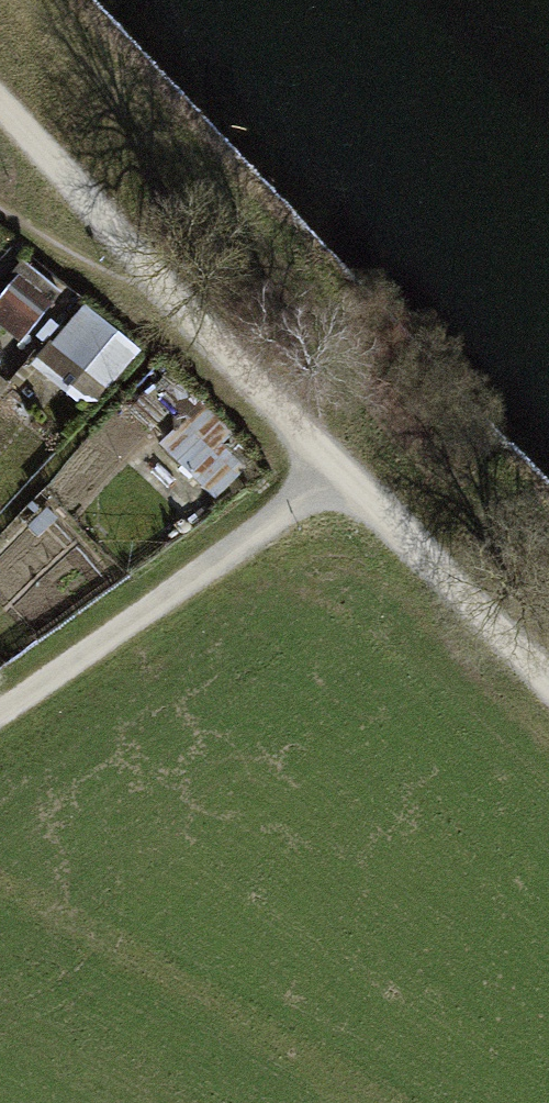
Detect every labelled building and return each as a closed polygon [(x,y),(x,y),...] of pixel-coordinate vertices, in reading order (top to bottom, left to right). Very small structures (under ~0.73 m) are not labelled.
[(70,290),(32,261),(0,303),(0,322),(28,344),(70,290)] [(96,409),(148,352),(91,301),(40,358),(96,409)]
